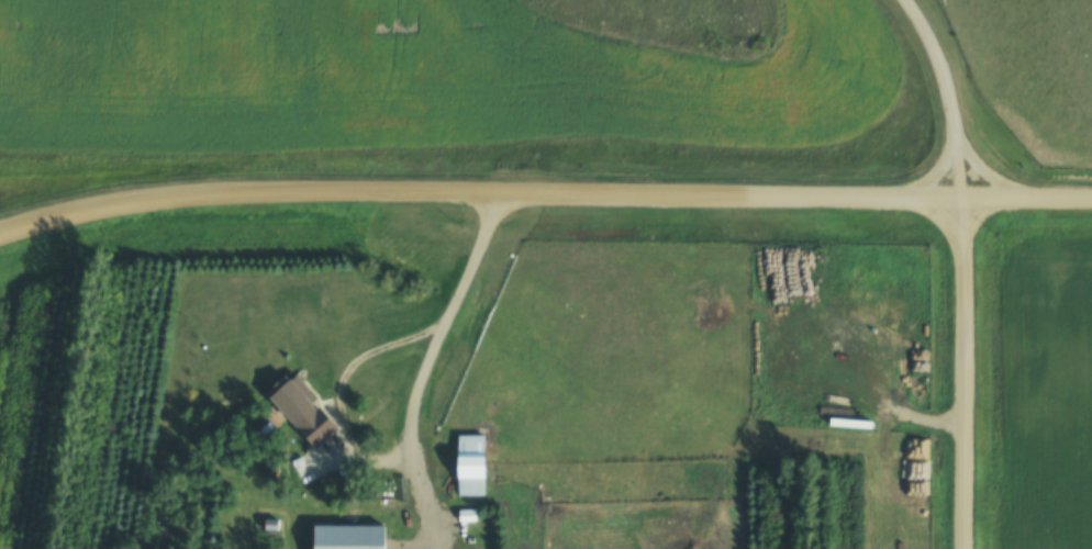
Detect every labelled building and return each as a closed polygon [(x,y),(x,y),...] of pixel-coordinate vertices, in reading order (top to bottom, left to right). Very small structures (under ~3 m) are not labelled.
[(294,371),(289,377),(285,372),(264,391),(315,447),(338,426),(319,403),(313,407),(308,402),(315,394),(294,371)] [(456,433),(483,433),(483,495),(456,495),(456,433)] [(312,448),(323,473),(298,485),(287,460),(312,448)] [(264,517),(276,517),(276,528),(264,528),(264,517)] [(386,524),(386,548),(312,548),(312,524),(386,524)]
